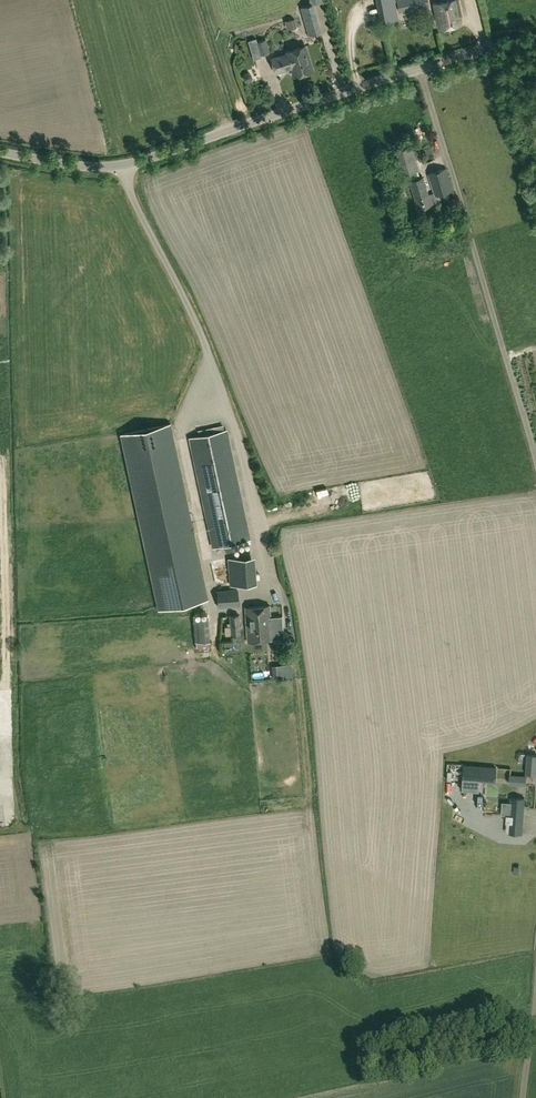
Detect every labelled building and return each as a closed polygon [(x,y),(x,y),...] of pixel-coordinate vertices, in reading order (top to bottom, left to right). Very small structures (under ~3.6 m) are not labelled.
[(381,21),(397,18),(394,0),(377,0),(381,21)] [(410,10),(421,7),(419,0),(408,0),(410,10)] [(463,0),(452,0),(433,4),(438,29),(461,24),(459,15),(466,14),(463,0)] [(313,4),(300,7),(302,15),(308,35),(321,32),(315,12),(313,4)] [(285,20),(287,29),(297,27),(295,18),(285,20)] [(256,38),(248,41),(253,59),(262,57),(261,55),(270,52),(266,39),(257,41),(256,38)] [(275,73),(291,68),(293,76),(313,70),(305,45),(285,51),(285,53),(271,57),(275,73)] [(419,169),(412,144),(391,150),(398,174),(394,175),(396,182),(419,175),(418,169),(419,169)] [(431,204),(437,202),(435,196),(453,190),(446,167),(428,173),(434,192),(428,194),(423,177),(410,181),(418,208),(431,204)] [(207,598),(170,423),(119,434),(157,609),(207,598)] [(227,429),(188,437),(212,547),(224,545),(226,551),(234,549),(232,543),(250,539),(227,429)] [(352,495),(414,487),(412,476),(351,484),(352,495)] [(228,558),(229,585),(255,584),(253,556),(228,558)] [(217,590),(218,607),(239,605),(237,588),(217,590)] [(271,631),(269,605),(245,607),(247,641),(276,639),(275,631),(271,631)] [(195,642),(210,640),(208,614),(193,615),(195,642)] [(231,635),(241,635),(239,614),(229,614),(231,635)] [(216,650),(223,658),(233,649),(226,641),(216,650)] [(290,675),(289,662),(274,662),(274,675),(290,675)] [(527,754),(526,773),(535,774),(535,754),(527,754)] [(495,781),(496,766),(463,763),(461,781),(479,782),(479,780),(495,781)] [(523,834),(525,797),(510,797),(508,833),(523,834)]
